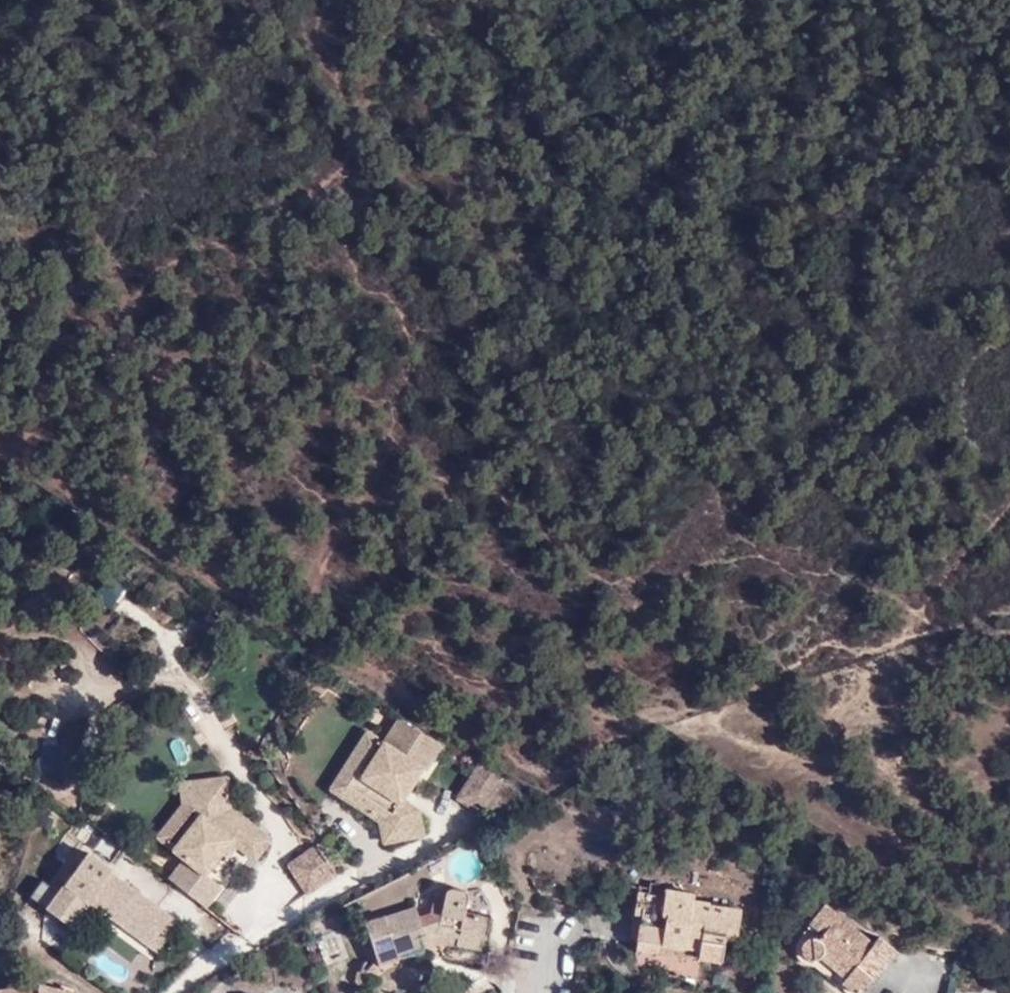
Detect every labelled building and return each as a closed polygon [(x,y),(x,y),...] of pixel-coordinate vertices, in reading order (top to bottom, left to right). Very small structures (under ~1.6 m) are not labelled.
[(399,719),(378,752),(361,778),(369,784),(355,805),(379,821),(384,843),(421,835),(417,812),(400,801),(421,768),(424,770),(440,744),(399,719)] [(361,778),(378,752),(360,742),(330,790),(355,805),(369,784),(361,778)] [(500,780),(478,766),(458,798),(480,812),(500,780)] [(197,845),(185,860),(170,880),(204,907),(220,887),(204,875),(230,841),(254,859),(269,840),(230,811),(225,780),(196,784),(199,816),(185,836),(197,845)] [(158,838),(185,860),(197,845),(185,836),(199,816),(196,784),(181,785),(183,806),(158,838)] [(333,875),(314,848),(288,866),(307,893),(333,875)] [(114,872),(89,854),(47,910),(73,928),(90,904),(157,953),(178,923),(112,874),(114,872)] [(670,892),(643,886),(641,895),(668,901),(670,892)] [(446,900),(437,900),(434,916),(426,918),(421,906),(370,925),(387,969),(406,963),(404,958),(431,947),(427,937),(446,930),(463,935),(462,947),(490,952),(495,920),(467,914),(469,900),(462,893),(448,890),(446,900)] [(641,895),(630,944),(640,946),(638,954),(656,959),(659,950),(684,957),(687,950),(703,955),(700,970),(718,975),(726,941),(737,944),(746,913),(670,892),(668,901),(641,895)] [(830,909),(814,926),(822,934),(819,939),(806,943),(802,949),(804,957),(812,966),(820,962),(848,986),(845,990),(849,992),(862,992),(875,982),(878,984),(902,958),(881,939),(873,948),(830,909)] [(659,950),(656,959),(700,970),(703,955),(687,950),(684,957),(659,950)]
